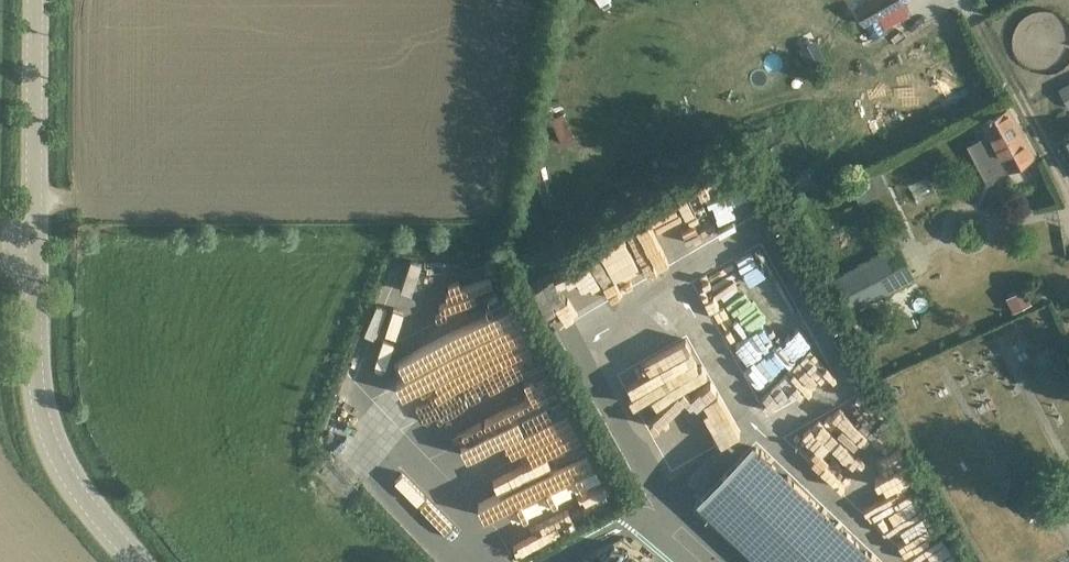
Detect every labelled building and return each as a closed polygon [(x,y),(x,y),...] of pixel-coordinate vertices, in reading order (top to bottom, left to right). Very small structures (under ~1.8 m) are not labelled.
[(855,7),(864,23),(902,2),(901,0),(868,0),(855,7)] [(815,40),(799,48),(810,67),(825,59),(815,40)] [(1068,109),(1068,84),(1059,89),(1068,109)] [(984,136),(969,144),(987,179),(1002,171),(1003,172),(1033,156),(1007,109),(983,122),(989,134),(984,136)] [(568,124),(556,130),(562,143),(574,137),(568,124)] [(849,313),(916,279),(898,243),(844,271),(841,265),(829,271),(849,313)] [(1032,305),(1025,289),(1007,297),(1015,313),(1032,305)]
